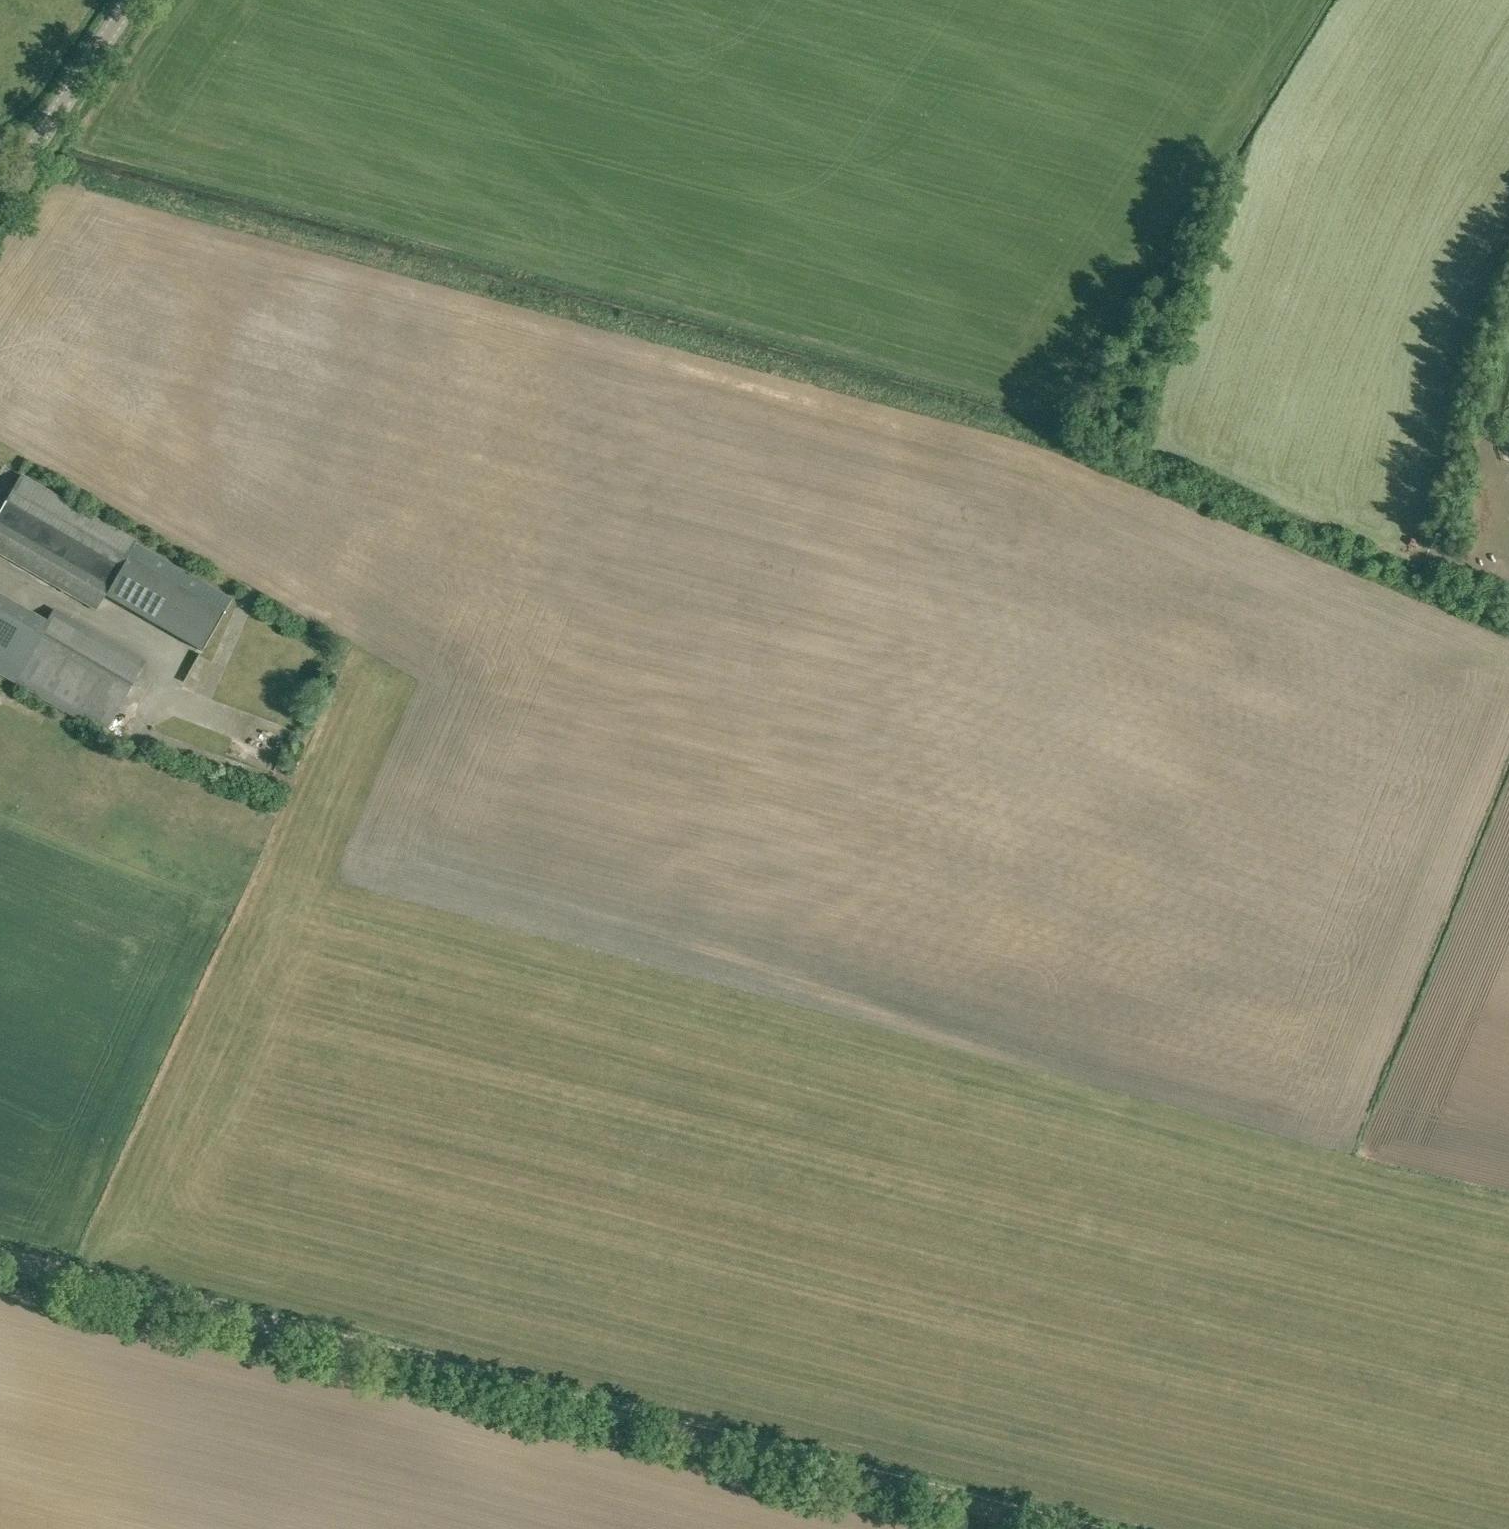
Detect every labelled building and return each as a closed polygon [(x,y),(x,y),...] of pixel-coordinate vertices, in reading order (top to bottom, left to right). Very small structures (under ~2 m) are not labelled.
[(97,610),(105,595),(202,650),(232,599),(135,543),(137,540),(21,474),(5,502),(0,500),(0,554),(97,610)] [(0,591),(0,674),(104,734),(146,661),(56,607),(48,618),(0,591)]
